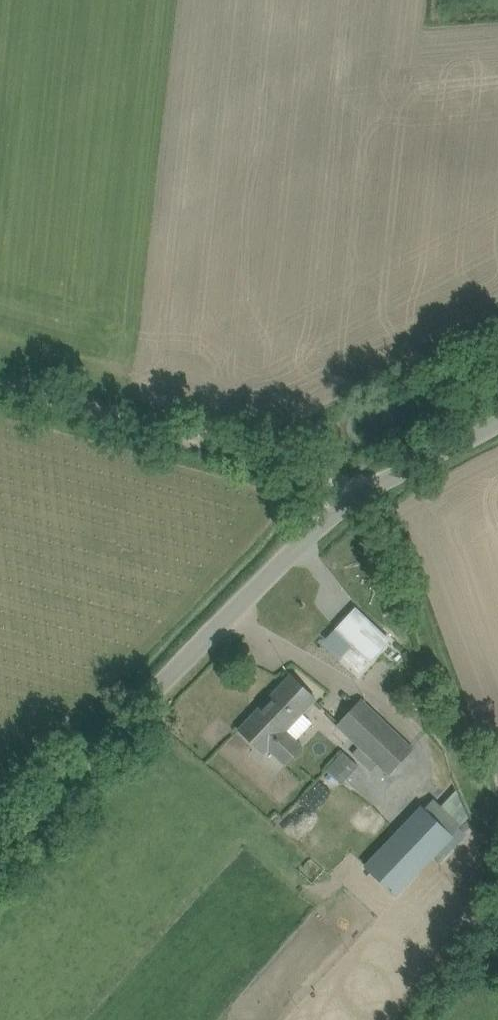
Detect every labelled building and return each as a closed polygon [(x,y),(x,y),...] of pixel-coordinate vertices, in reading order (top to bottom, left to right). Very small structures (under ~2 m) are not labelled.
[(344,625),(324,645),(342,662),(331,673),(347,688),(377,657),(344,625)] [(239,729),(254,743),(265,754),(269,750),(286,766),(304,748),(286,731),(317,699),(291,674),(239,729)] [(338,727),(388,776),(413,750),(362,701),(338,727)] [(327,768),(343,782),(359,764),(344,750),(327,768)] [(433,798),(427,804),(455,829),(461,823),(433,798)] [(365,866),(395,895),(452,835),(421,806),(365,866)]
